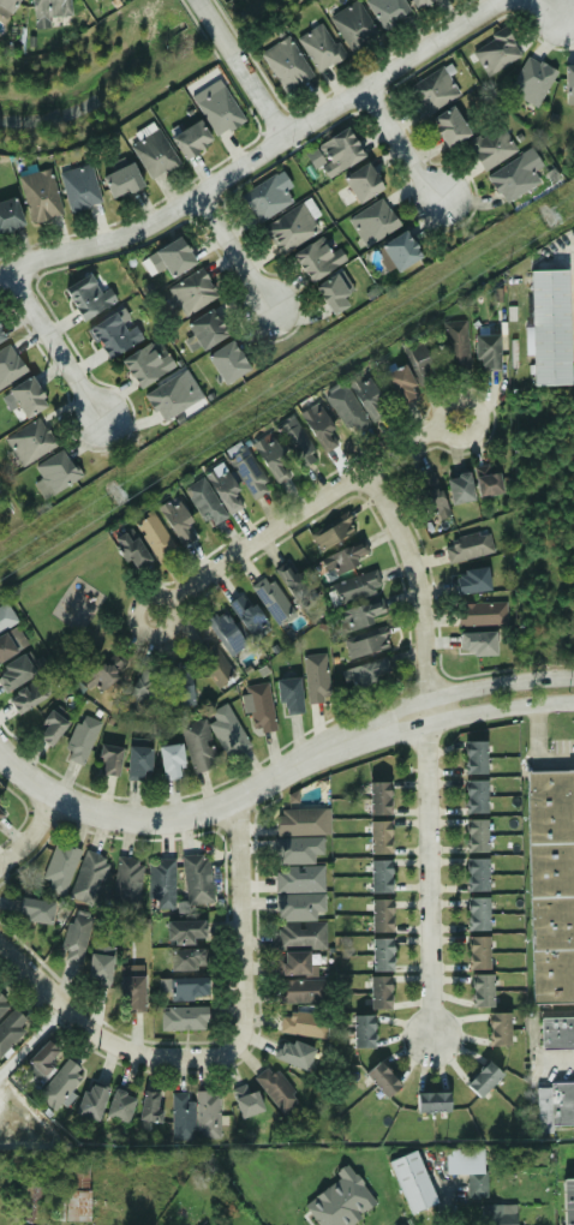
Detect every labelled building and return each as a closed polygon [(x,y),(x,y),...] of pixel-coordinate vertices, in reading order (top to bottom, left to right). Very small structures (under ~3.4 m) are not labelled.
[(4,21),(18,0),(0,0),(0,18),(4,21)] [(48,28),(48,16),(70,14),(69,0),(32,0),(32,29),(48,28)] [(329,14),(348,52),(377,37),(358,0),(329,14)] [(383,30),(411,12),(403,0),(364,0),(383,30)] [(417,10),(434,0),(411,0),(417,10)] [(318,73),(343,55),(321,22),(295,40),(318,73)] [(520,58),(506,29),(470,47),(484,76),(520,58)] [(285,94),(312,77),(286,36),(259,53),(285,94)] [(555,73),(527,56),(507,91),(534,107),(555,73)] [(573,95),(573,64),(563,64),(563,95),(573,95)] [(458,95),(443,67),(407,85),(423,114),(458,95)] [(193,102),(216,138),(244,120),(221,84),(193,102)] [(470,135),(452,106),(430,119),(447,148),(470,135)] [(169,137),(183,159),(211,142),(198,120),(169,137)] [(516,150),(498,122),(465,143),(483,171),(516,150)] [(327,162),(319,166),(327,179),(364,156),(346,127),(317,145),(327,162)] [(131,143),(148,180),(177,166),(159,129),(131,143)] [(304,154),(312,169),(324,163),(315,147),(304,154)] [(486,174),(503,203),(539,183),(531,168),(539,163),(530,148),(486,174)] [(102,175),(112,199),(142,186),(131,162),(102,175)] [(382,189),(367,162),(342,178),(357,203),(382,189)] [(100,204),(90,165),(59,172),(68,211),(100,204)] [(29,222),(60,215),(49,169),(18,177),(29,222)] [(240,195),(256,222),(291,203),(274,174),(240,195)] [(23,225),(14,197),(0,202),(0,231),(23,225)] [(366,246),(399,225),(379,197),(347,220),(366,246)] [(309,210),(306,211),(300,202),(261,228),(280,256),(321,228),(309,210)] [(420,256),(405,231),(379,245),(395,271),(420,256)] [(150,268),(159,262),(169,279),(196,262),(179,235),(144,258),(150,268)] [(345,259),(337,249),(330,252),(319,237),(292,255),(310,282),(345,259)] [(180,316),(216,299),(202,269),(167,286),(180,316)] [(530,270),(531,384),(569,384),(568,269),(530,270)] [(64,288),(82,321),(115,301),(108,288),(100,293),(88,274),(64,288)] [(313,287),(333,315),(353,300),(334,274),(313,287)] [(227,335),(209,309),(185,324),(203,351),(227,335)] [(88,328),(107,360),(142,339),(133,325),(125,331),(114,312),(88,328)] [(442,323),(447,370),(470,368),(464,319),(442,323)] [(498,370),(498,334),(474,334),(474,370),(498,370)] [(138,388),(172,368),(155,339),(121,360),(138,388)] [(249,369),(232,340),(207,355),(223,384),(249,369)] [(405,351),(419,382),(435,374),(420,343),(405,351)] [(8,345),(0,349),(0,387),(24,374),(8,345)] [(399,406),(419,395),(401,363),(382,374),(399,406)] [(143,395),(161,423),(196,400),(178,372),(143,395)] [(370,423),(388,411),(366,372),(347,383),(370,423)] [(25,418),(48,404),(29,376),(7,390),(25,418)] [(345,386),(325,396),(348,436),(367,424),(345,386)] [(298,416),(324,452),(341,440),(315,404),(298,416)] [(317,458),(291,416),(274,425),(300,468),(317,458)] [(2,442),(24,467),(55,442),(35,417),(2,442)] [(274,484),(291,474),(268,434),(251,443),(274,484)] [(228,456),(251,500),(269,489),(246,447),(228,456)] [(50,496),(79,476),(60,449),(31,470),(50,496)] [(228,514),(245,504),(221,466),(204,476),(228,514)] [(502,492),(497,471),(474,476),(479,497),(502,492)] [(444,478),(452,504),(474,498),(467,472),(444,478)] [(413,482),(437,521),(450,514),(427,473),(413,482)] [(203,477),(183,489),(207,528),(227,515),(203,477)] [(197,532),(174,498),(157,509),(180,544),(197,532)] [(318,551),(355,528),(345,512),(309,534),(318,551)] [(159,561),(175,549),(150,513),(133,525),(159,561)] [(149,562),(131,528),(114,538),(132,572),(149,562)] [(447,563),(494,551),(488,530),(442,542),(447,563)] [(370,552),(359,536),(324,558),(335,575),(370,552)] [(276,573),(297,603),(313,591),(300,570),(292,576),(285,567),(276,573)] [(456,594),(490,590),(486,567),(453,572),(456,594)] [(367,572),(331,584),(339,604),(375,592),(367,572)] [(280,622),(294,606),(261,575),(246,591),(280,622)] [(227,603),(250,641),(268,631),(245,592),(227,603)] [(336,612),(342,631),(387,616),(381,598),(336,612)] [(2,602),(0,603),(0,631),(16,620),(2,602)] [(506,625),(504,603),(456,603),(458,626),(506,625)] [(229,657),(246,645),(223,612),(207,623),(229,657)] [(17,628),(0,637),(0,661),(26,647),(17,628)] [(348,658),(390,646),(384,628),(342,640),(348,658)] [(458,655),(495,655),(495,632),(458,632),(458,655)] [(234,674),(210,643),(193,656),(217,687),(234,674)] [(306,704),(328,703),(324,653),(304,655),(306,704)] [(24,655),(0,669),(0,689),(2,693),(35,674),(24,655)] [(348,692),(390,675),(382,656),(341,674),(348,692)] [(80,680),(94,697),(120,675),(107,658),(80,680)] [(157,675),(137,669),(127,704),(148,710),(157,675)] [(276,680),(281,715),(303,712),(298,677),(276,680)] [(7,699),(19,716),(47,695),(35,679),(7,699)] [(255,734),(275,730),(265,682),(245,686),(255,734)] [(169,686),(171,706),(192,705),(191,683),(169,686)] [(209,712),(214,721),(207,724),(228,758),(250,745),(223,703),(209,712)] [(34,735),(50,747),(68,721),(52,709),(34,735)] [(100,723),(80,715),(61,757),(82,765),(100,723)] [(202,719),(180,725),(193,772),(214,767),(202,719)] [(465,741),(466,773),(485,773),(484,741),(465,741)] [(102,761),(101,773),(118,776),(121,747),(100,743),(96,760),(102,761)] [(162,779),(184,777),(180,743),(157,746),(162,779)] [(150,747),(127,747),(127,779),(150,779),(150,747)] [(526,771),(530,1003),(573,1002),(573,770),(526,771)] [(485,813),(485,781),(466,781),(466,813),(485,813)] [(389,814),(389,782),(369,782),(369,814),(389,814)] [(324,808),(275,808),(275,835),(324,835),(324,808)] [(467,820),(467,851),(486,851),(486,820),(467,820)] [(369,821),(369,854),(390,854),(390,821),(369,821)] [(313,864),(313,855),(322,855),(322,838),(275,838),(275,864),(313,864)] [(78,850),(53,842),(42,878),(49,880),(46,890),(64,896),(78,850)] [(107,856),(82,850),(70,900),(95,906),(107,856)] [(210,903),(208,854),(183,855),(184,904),(210,903)] [(112,907),(138,909),(140,859),(114,856),(112,907)] [(148,906),(173,906),(173,859),(148,859),(148,906)] [(486,859),(467,859),(467,891),(486,891),(486,859)] [(390,860),(370,860),(370,892),(390,892),(390,860)] [(274,891),(323,891),(323,867),(274,867),(274,891)] [(316,920),(316,913),(324,913),(323,894),(276,894),(276,920),(316,920)] [(17,918),(49,924),(53,903),(20,897),(17,918)] [(488,930),(488,897),(468,897),(468,931),(488,930)] [(391,932),(391,900),(371,900),(371,932),(391,932)] [(85,916),(65,916),(65,961),(85,961),(85,916)] [(165,920),(165,944),(204,944),(204,920),(165,920)] [(325,948),(325,924),(276,924),(276,948),(325,948)] [(489,969),(488,937),(468,937),(468,969),(489,969)] [(391,938),(371,938),(371,972),(391,972),(391,938)] [(108,988),(114,946),(91,944),(85,985),(108,988)] [(205,970),(205,950),(168,950),(168,970),(205,970)] [(309,951),(280,951),(280,974),(309,974),(309,951)] [(121,975),(121,1011),(144,1011),(144,975),(121,975)] [(492,975),(471,975),(471,1006),(492,1006),(492,975)] [(369,1009),(389,1009),(389,976),(369,976),(369,1009)] [(171,999),(207,999),(207,978),(171,978),(171,999)] [(325,1002),(325,979),(279,979),(279,1002),(325,1002)] [(0,996),(0,1014),(8,1005),(0,996)] [(207,1029),(207,1006),(160,1006),(160,1029),(207,1029)] [(30,1024),(13,1008),(0,1021),(0,1054),(30,1024)] [(280,1010),(277,1032),(324,1036),(327,1015),(280,1010)] [(509,1045),(509,1012),(490,1012),(490,1045),(509,1045)] [(372,1015),(352,1015),(352,1046),(372,1046),(372,1015)] [(573,1048),(573,1016),(540,1016),(540,1048),(573,1048)] [(306,1070),(315,1050),(282,1038),(274,1058),(306,1070)] [(25,1063),(38,1076),(60,1053),(47,1040),(25,1063)] [(84,1071),(65,1057),(36,1096),(54,1110),(84,1071)] [(384,1098),(400,1087),(379,1060),(365,1072),(384,1098)] [(502,1075),(488,1060),(466,1083),(479,1098),(502,1075)] [(253,1077),(282,1113),(298,1101),(269,1064),(253,1077)] [(107,1089),(85,1082),(76,1115),(97,1121),(107,1089)] [(549,1082),(549,1124),(573,1124),(573,1082),(549,1082)] [(256,1089),(246,1092),(244,1083),(229,1087),(240,1118),(263,1111),(256,1089)] [(136,1095),(113,1088),(104,1116),(127,1123),(136,1095)] [(219,1090),(196,1090),(196,1139),(219,1139),(219,1090)] [(138,1119),(157,1122),(161,1093),(142,1092),(138,1119)] [(191,1092),(171,1092),(171,1140),(191,1140),(191,1092)] [(417,1093),(417,1111),(448,1111),(448,1093),(417,1093)] [(388,1160),(408,1213),(436,1202),(415,1149),(388,1160)] [(65,1220),(88,1220),(88,1163),(65,1163),(65,1220)] [(376,1205),(346,1164),(334,1172),(338,1178),(301,1206),(315,1224),(349,1224),(376,1205)] [(44,1171),(35,1169),(20,1219),(30,1221),(44,1171)] [(467,1170),(467,1196),(485,1196),(485,1170),(467,1170)] [(562,1179),(563,1224),(573,1224),(573,1179),(562,1179)] [(474,1205),(474,1224),(515,1224),(515,1205),(474,1205)] [(150,1221),(137,1211),(122,1224),(147,1224),(150,1221)]
